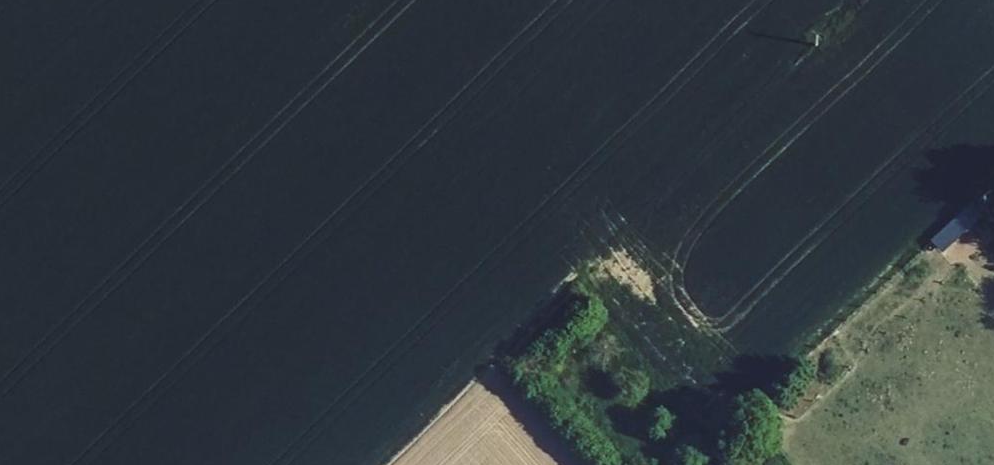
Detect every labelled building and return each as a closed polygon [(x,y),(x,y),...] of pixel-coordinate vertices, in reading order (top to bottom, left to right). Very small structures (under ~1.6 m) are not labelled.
[(971,203),(933,238),(944,250),(982,215),(971,203)]
